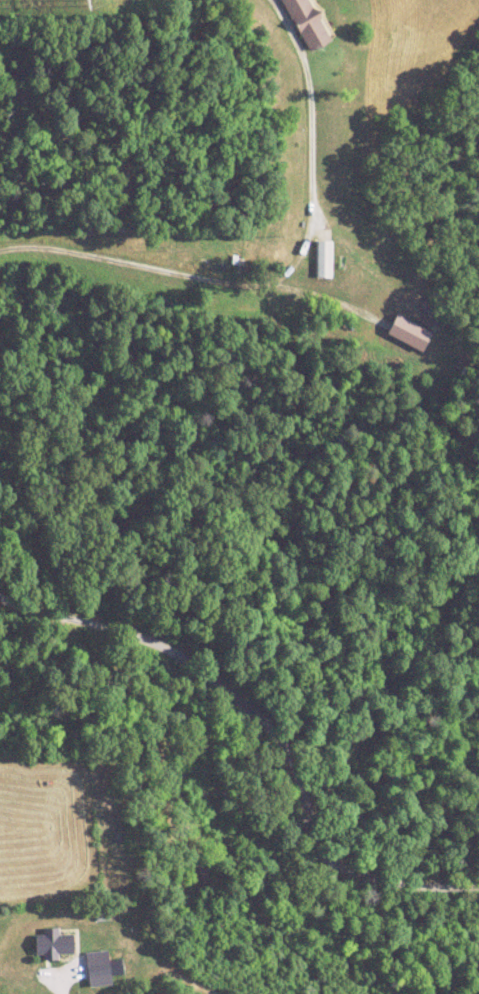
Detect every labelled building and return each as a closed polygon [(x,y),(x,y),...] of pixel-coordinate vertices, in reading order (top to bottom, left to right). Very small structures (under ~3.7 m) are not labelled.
[(332,231),(316,231),(316,278),(332,278),(332,231)] [(433,333),(398,315),(389,334),(423,352),(433,333)] [(76,957),(75,934),(36,935),(37,958),(76,957)] [(110,963),(90,963),(90,979),(110,979),(110,963)]
